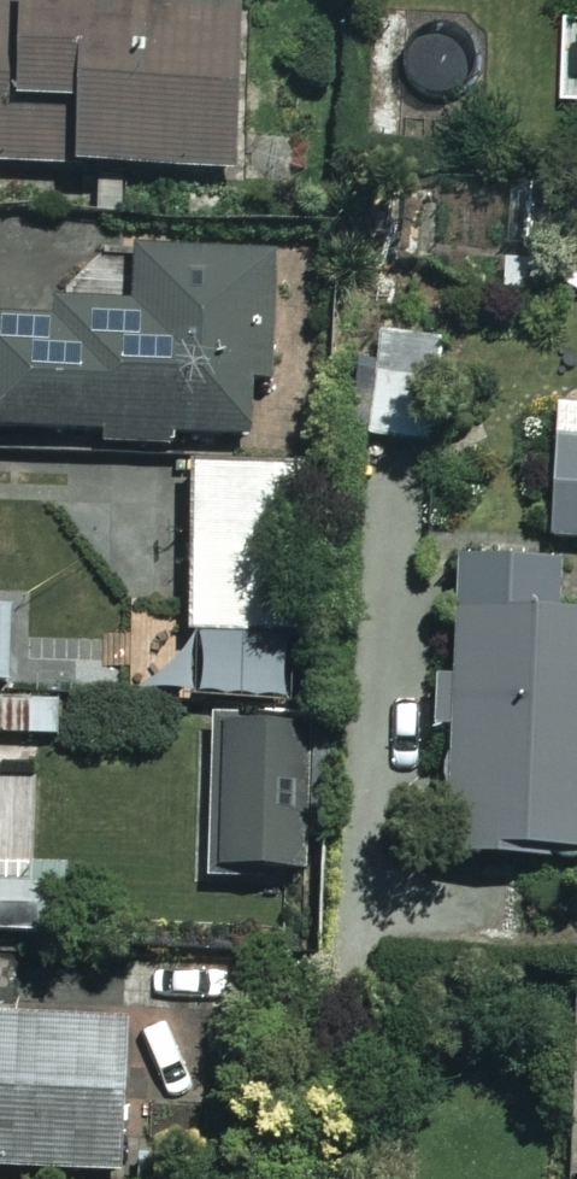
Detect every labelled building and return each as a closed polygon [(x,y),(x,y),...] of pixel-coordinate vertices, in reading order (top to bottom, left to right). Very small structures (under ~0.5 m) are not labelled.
[(235,172),(241,4),(127,0),(0,0),(0,164),(235,172)] [(571,10),(568,93),(576,93),(576,11),(571,10)] [(140,251),(138,305),(74,304),(73,326),(0,324),(0,429),(107,432),(107,442),(252,446),(257,254),(140,251)] [(557,439),(553,553),(576,554),(576,439),(557,439)] [(286,467),(194,469),(198,696),(290,695),(286,467)] [(563,610),(563,581),(476,583),(477,614),(459,615),(460,677),(437,677),(438,734),(451,734),(452,804),(412,805),(413,860),(576,857),(576,610),(563,610)] [(30,684),(30,595),(0,595),(0,684),(30,684)] [(0,700),(0,737),(31,736),(32,761),(63,760),(61,698),(0,700)] [(308,725),(214,725),(215,873),(309,872),(308,725)] [(37,925),(38,854),(0,853),(0,925),(37,925)] [(0,1011),(0,1167),(130,1171),(135,1016),(0,1011)]
